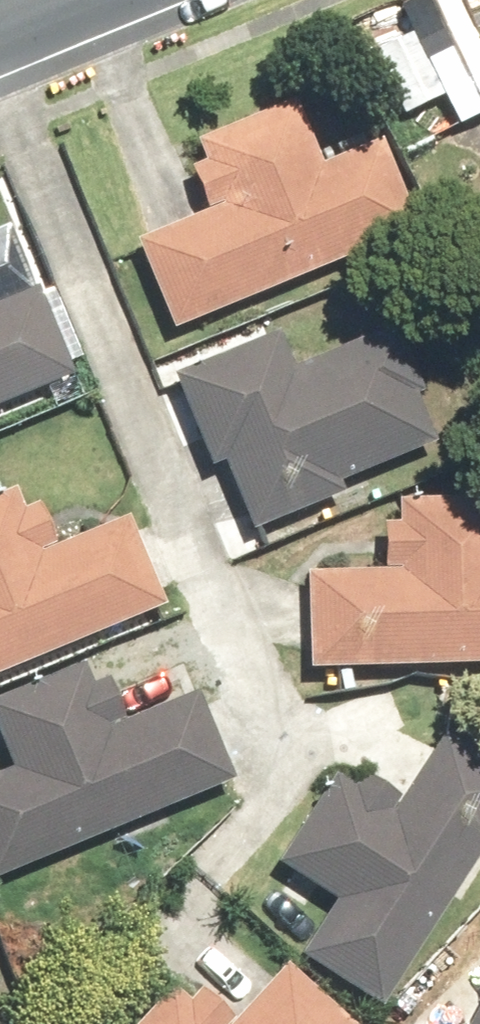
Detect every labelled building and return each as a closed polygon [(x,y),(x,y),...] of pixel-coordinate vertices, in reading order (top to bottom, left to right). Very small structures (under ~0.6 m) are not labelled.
[(129,231),(165,320),(411,221),(375,132),(316,156),(289,89),(191,128),(202,156),(184,163),(200,203),(129,231)] [(66,369),(30,280),(0,292),(0,396),(66,369)] [(273,323),(164,367),(201,459),(216,454),(244,524),(337,487),(332,474),(431,435),(387,324),(289,363),(273,323)] [(158,598),(121,509),(45,540),(18,474),(0,482),(0,663),(158,598)] [(301,660),(479,654),(479,488),(391,490),(392,517),(376,517),(378,561),(298,564),(301,660)] [(224,771),(189,688),(121,717),(101,670),(85,677),(75,654),(0,685),(0,746),(8,765),(0,768),(0,866),(224,771)] [(479,831),(479,756),(434,728),(395,791),(359,769),(352,780),(331,767),(275,857),(332,892),(293,954),(372,1004),(479,831)] [(352,1023),(281,959),(230,1014),(197,984),(185,997),(161,975),(117,1023),(350,1023),(352,1023)] [(462,1023),(479,1023),(479,992),(462,1023)]
